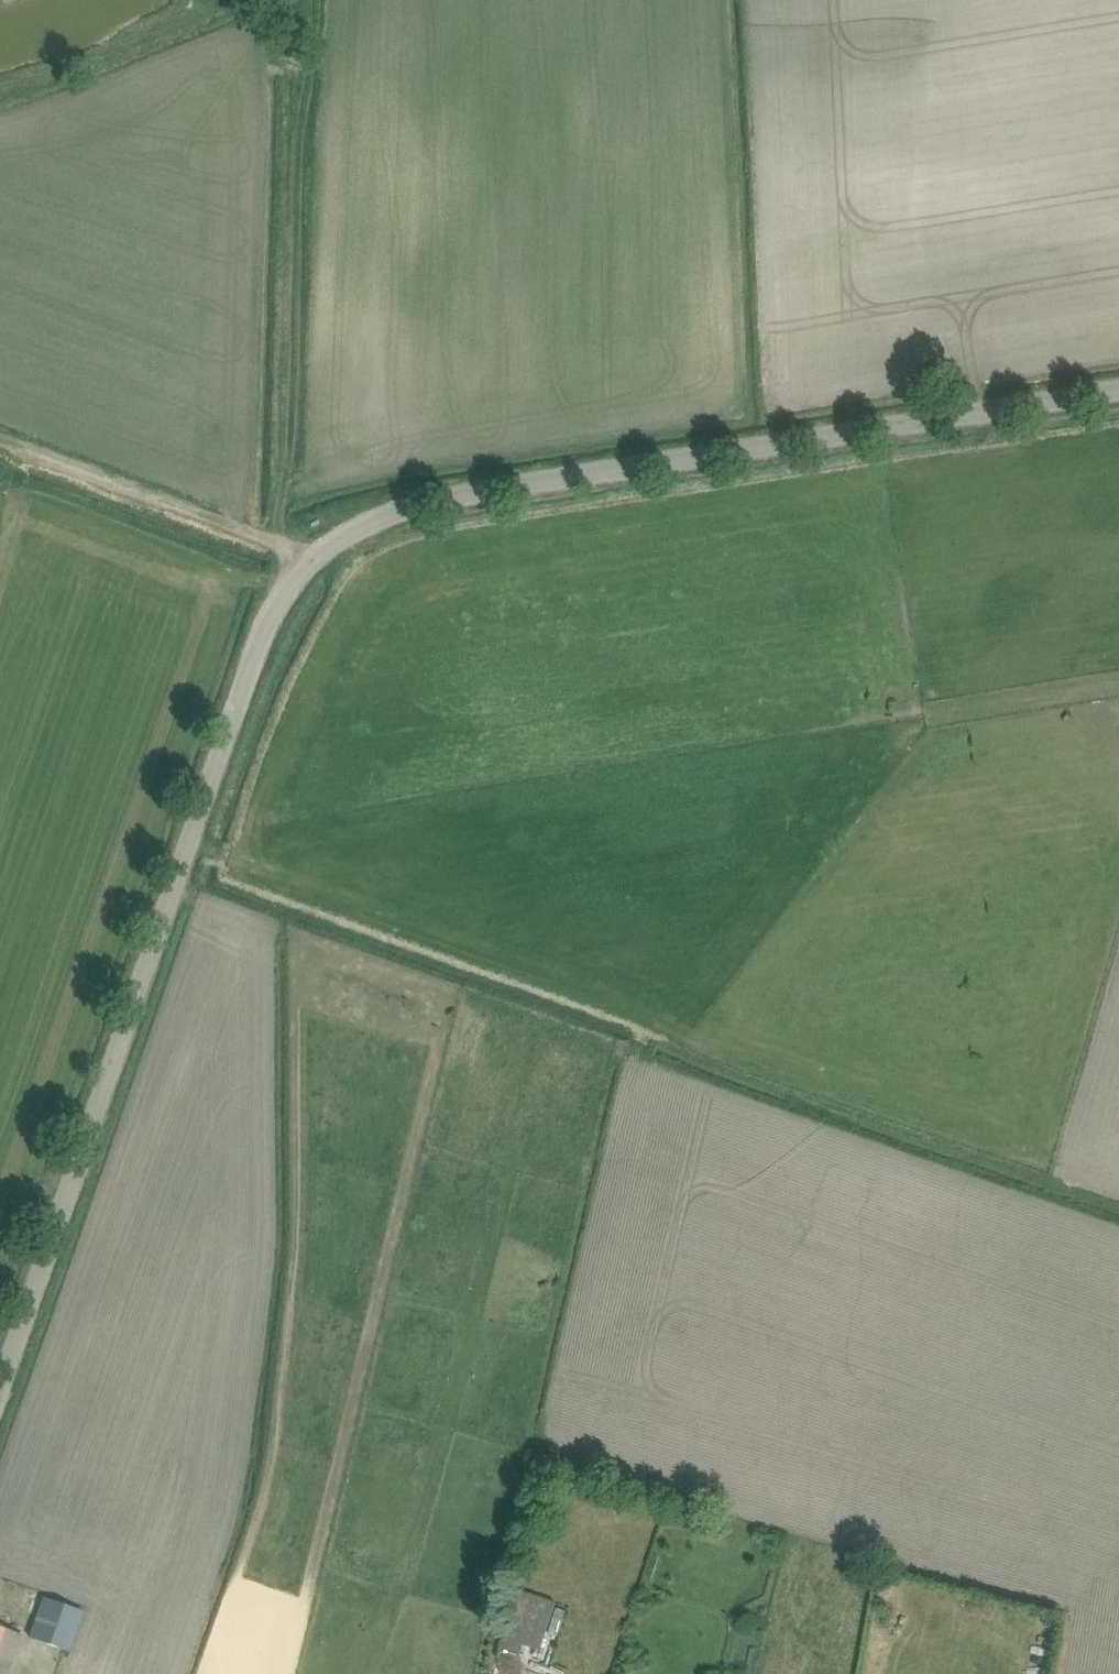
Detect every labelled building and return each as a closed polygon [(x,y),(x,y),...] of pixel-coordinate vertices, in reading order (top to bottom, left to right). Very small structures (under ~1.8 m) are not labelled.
[(520,1592),(506,1638),(524,1643),(541,1649),(555,1603),(520,1592)] [(69,1651),(83,1612),(44,1598),(30,1637),(69,1651)] [(0,1626),(0,1673),(7,1673),(22,1634),(0,1626)]
